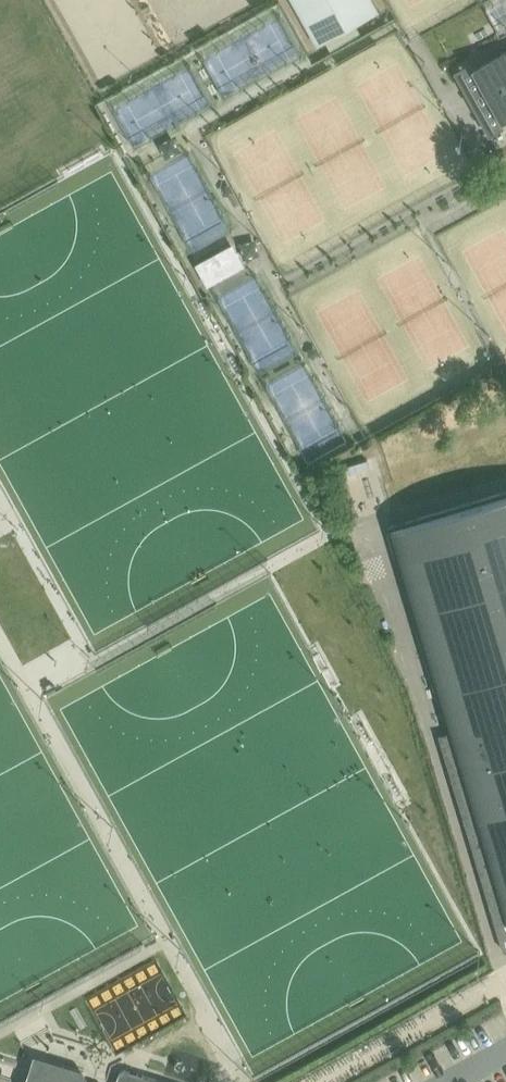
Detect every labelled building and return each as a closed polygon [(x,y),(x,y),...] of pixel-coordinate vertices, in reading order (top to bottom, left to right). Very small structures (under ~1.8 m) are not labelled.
[(318,46),(380,11),(374,0),(292,0),(318,46)] [(494,25),(505,21),(505,0),(493,0),(486,3),(494,25)] [(505,50),(472,68),(503,123),(505,122),(505,49),(505,50)] [(195,121),(186,126),(194,141),(203,136),(195,121)] [(205,282),(243,266),(232,243),(195,260),(205,282)] [(391,525),(389,526),(388,527),(388,528),(387,530),(388,531),(447,729),(439,731),(439,730),(438,730),(503,948),(503,949),(504,950),(505,951),(505,491),(391,525)] [(82,1071),(63,1065),(45,1075),(43,1081),(88,1081),(82,1071)] [(125,1069),(119,1072),(116,1081),(166,1081),(125,1069)]
